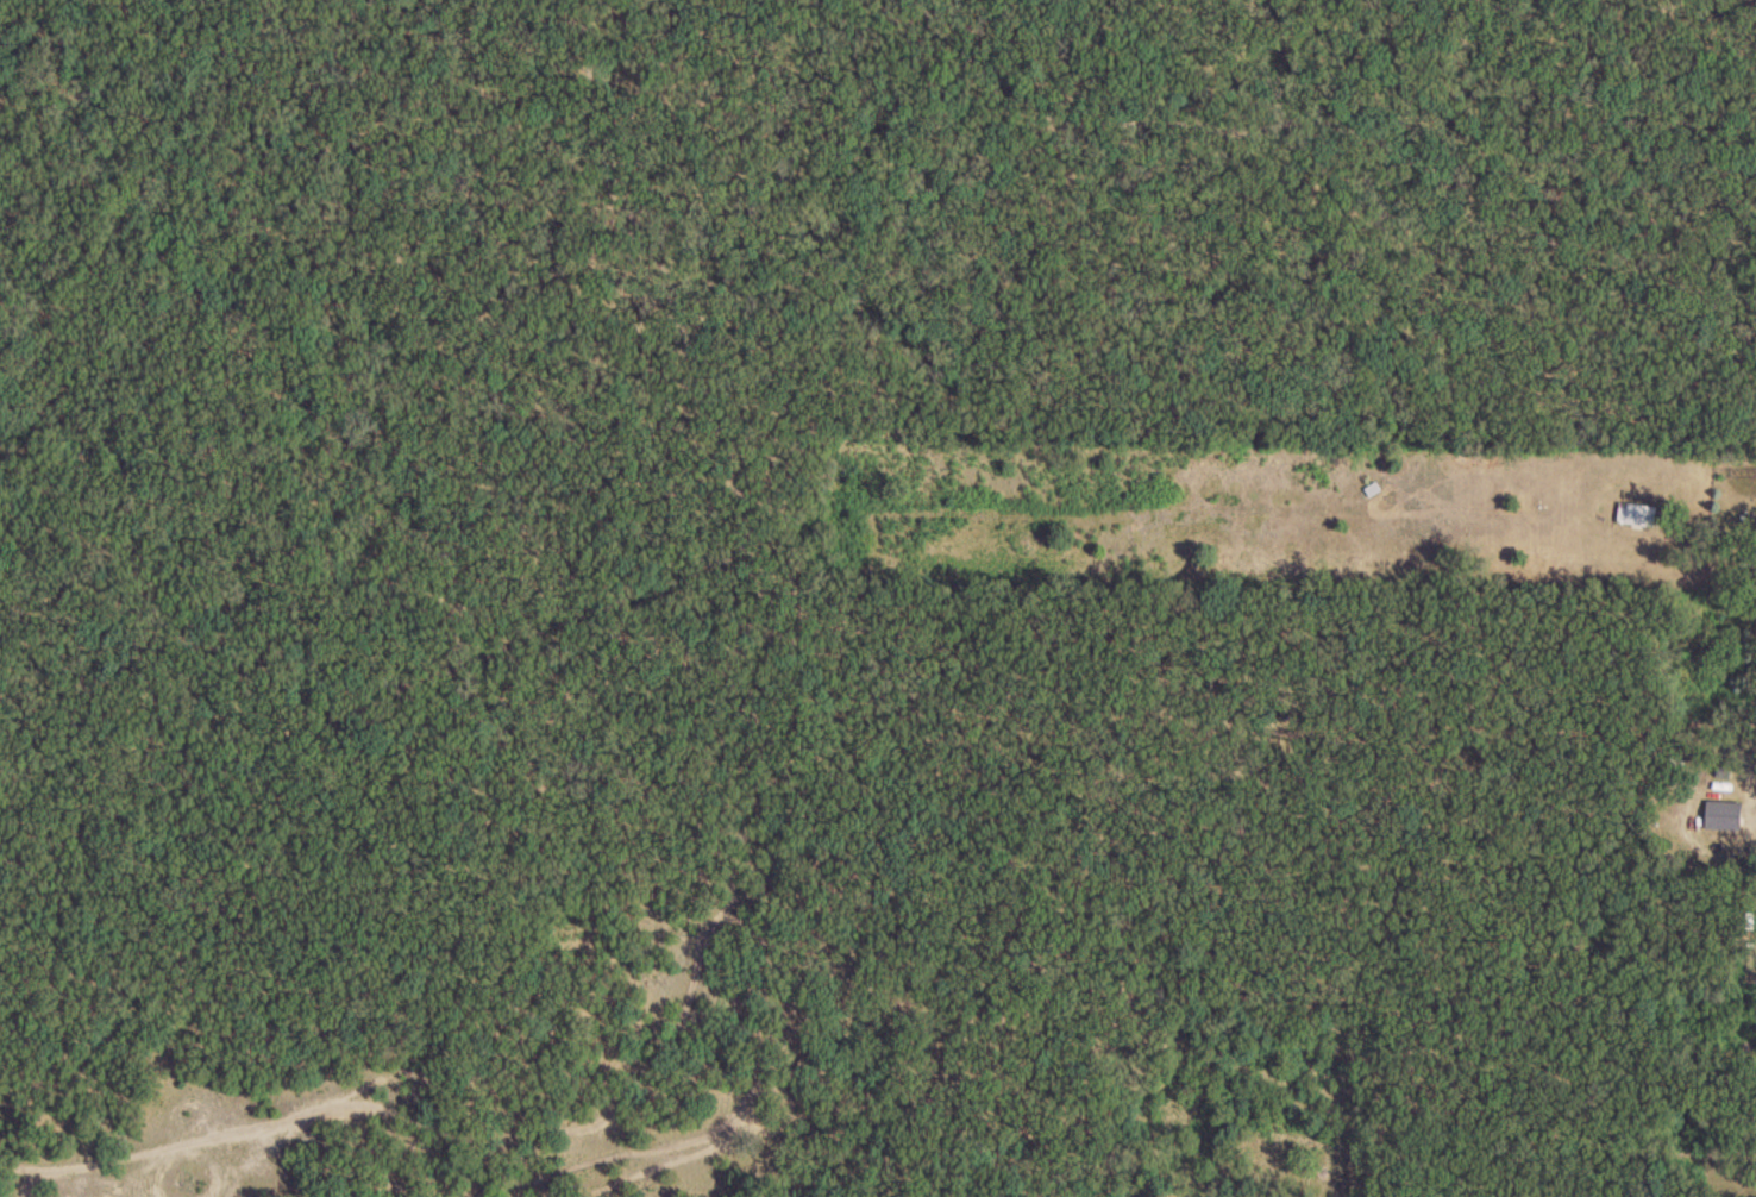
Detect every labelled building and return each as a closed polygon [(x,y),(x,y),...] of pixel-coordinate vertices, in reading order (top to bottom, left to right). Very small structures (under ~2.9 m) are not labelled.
[(1381,491),(1376,484),(1366,490),(1370,498),(1381,491)] [(1618,524),(1660,529),(1662,507),(1620,503),(1618,524)] [(1707,831),(1742,831),(1742,802),(1707,802),(1707,831)]
